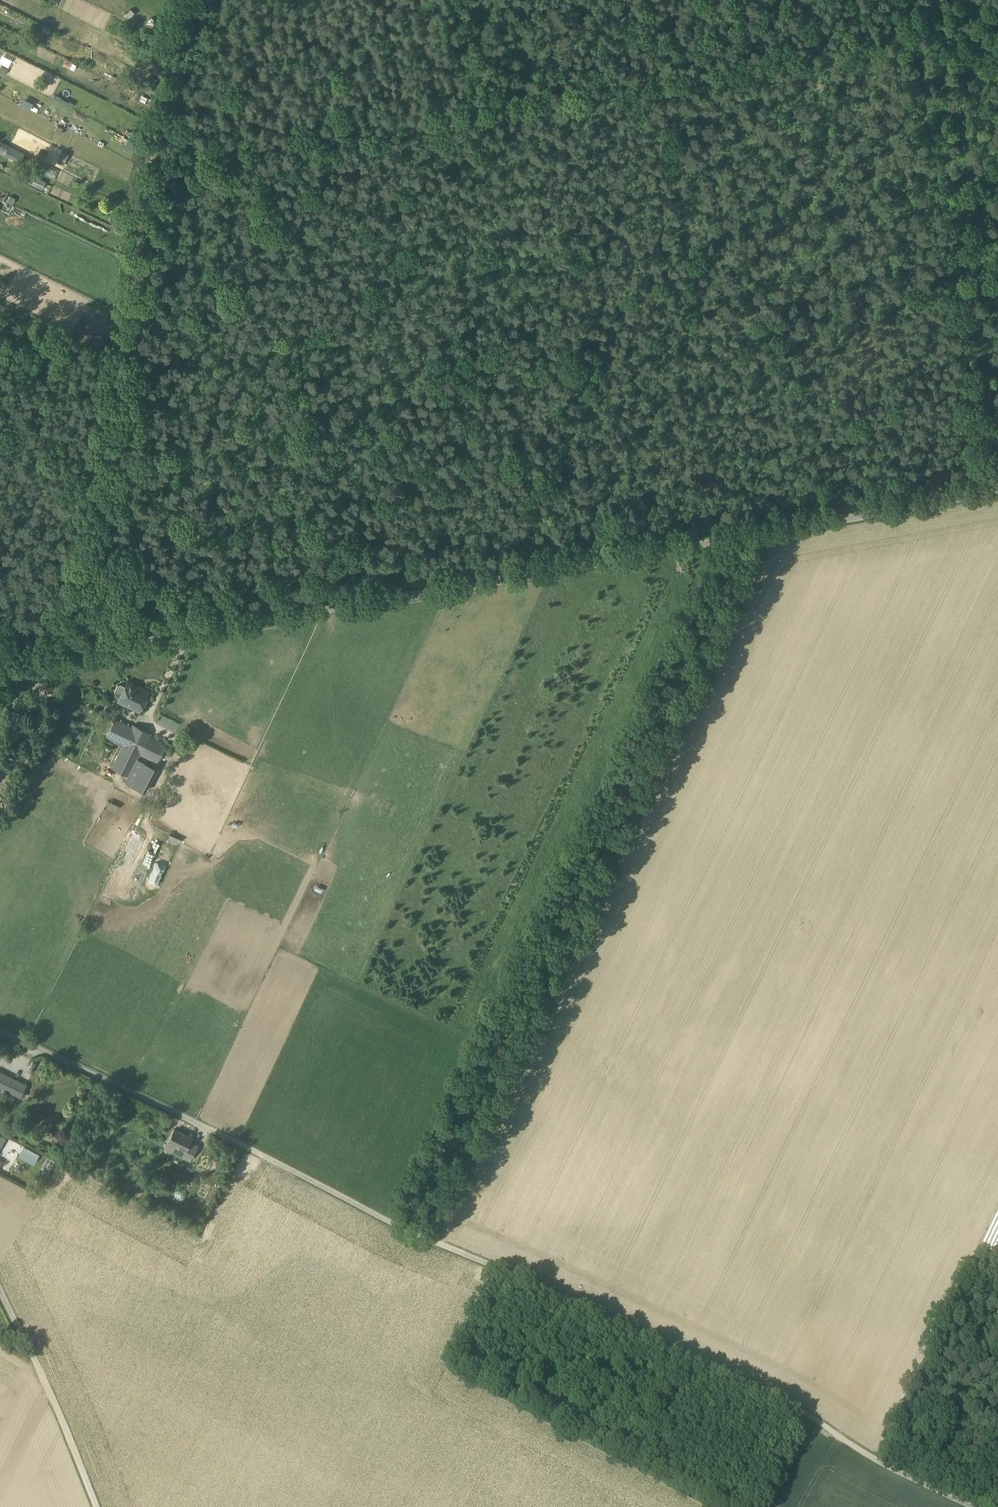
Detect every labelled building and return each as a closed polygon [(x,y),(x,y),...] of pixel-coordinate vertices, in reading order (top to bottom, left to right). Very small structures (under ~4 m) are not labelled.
[(127,19),(135,13),(131,9),(123,15),(127,19)] [(1,141),(0,143),(0,149),(6,151),(4,154),(20,162),(25,153),(1,141)] [(23,170),(19,179),(33,186),(37,177),(23,170)] [(138,686),(128,681),(126,686),(121,684),(118,685),(114,691),(115,694),(120,696),(117,701),(139,713),(148,694),(137,688),(138,686)] [(112,767),(129,776),(140,753),(157,762),(166,744),(149,736),(150,733),(133,725),(132,727),(115,719),(106,736),(123,745),(112,767)] [(148,866),(156,843),(148,840),(140,863),(148,866)] [(149,877),(158,881),(167,857),(158,853),(149,877)] [(0,1072),(0,1087),(20,1097),(27,1085),(0,1072)] [(197,1145),(190,1141),(191,1138),(174,1129),(166,1145),(174,1149),(173,1151),(190,1160),(197,1145)] [(50,1171),(44,1168),(41,1173),(47,1176),(50,1171)] [(139,1180),(137,1189),(144,1191),(146,1182),(139,1180)]
